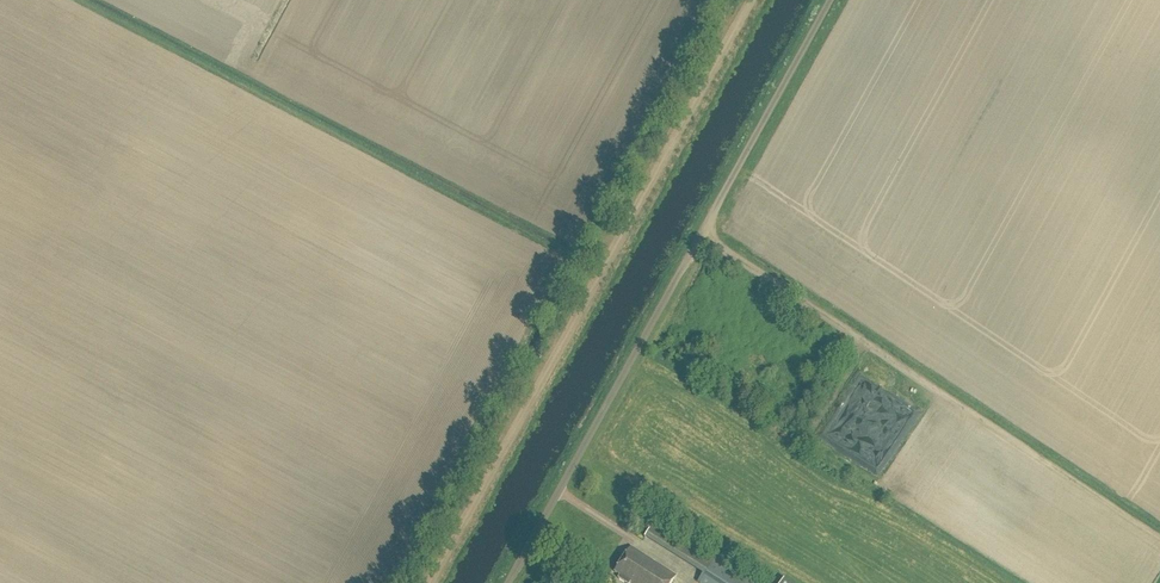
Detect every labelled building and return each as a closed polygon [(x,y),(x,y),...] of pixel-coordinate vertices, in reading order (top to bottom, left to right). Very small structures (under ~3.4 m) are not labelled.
[(705,577),(715,561),(655,523),(645,539),(705,577)] [(676,576),(631,547),(614,573),(620,576),(618,579),(624,582),(671,582),(676,576)] [(705,577),(701,582),(749,582),(715,561),(705,577)]
